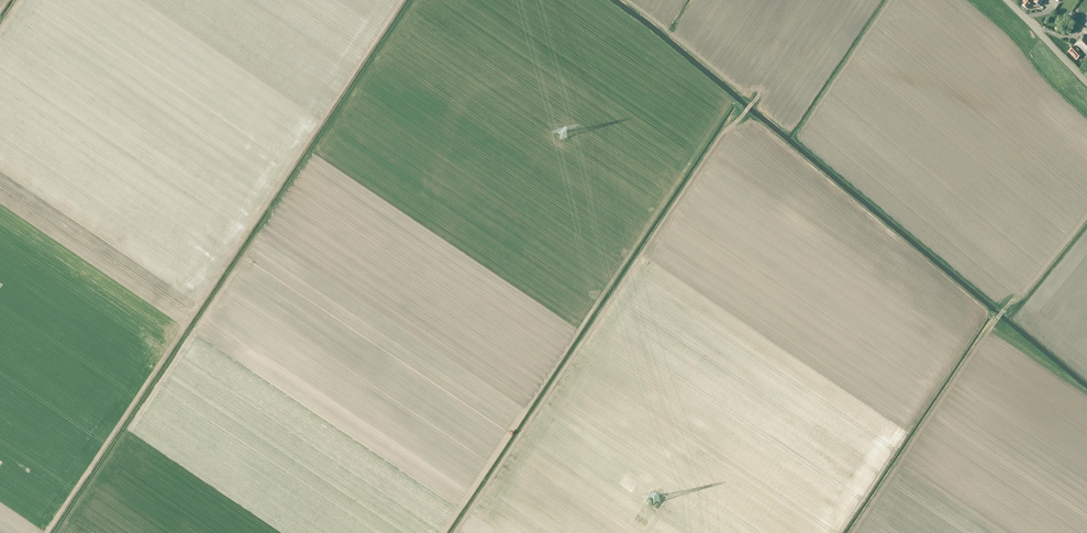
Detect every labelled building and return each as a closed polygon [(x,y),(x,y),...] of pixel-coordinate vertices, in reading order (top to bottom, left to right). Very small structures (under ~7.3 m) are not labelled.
[(1032,1),(1034,2),(1034,3),(1039,6),(1043,0),(1024,0),(1023,2),(1024,3),(1022,5),(1027,8),(1032,1)] [(1074,48),(1068,53),(1076,61),(1081,56),(1086,60),(1086,59),(1086,39),(1084,36),(1076,43),(1076,44),(1073,47),(1074,48)]
